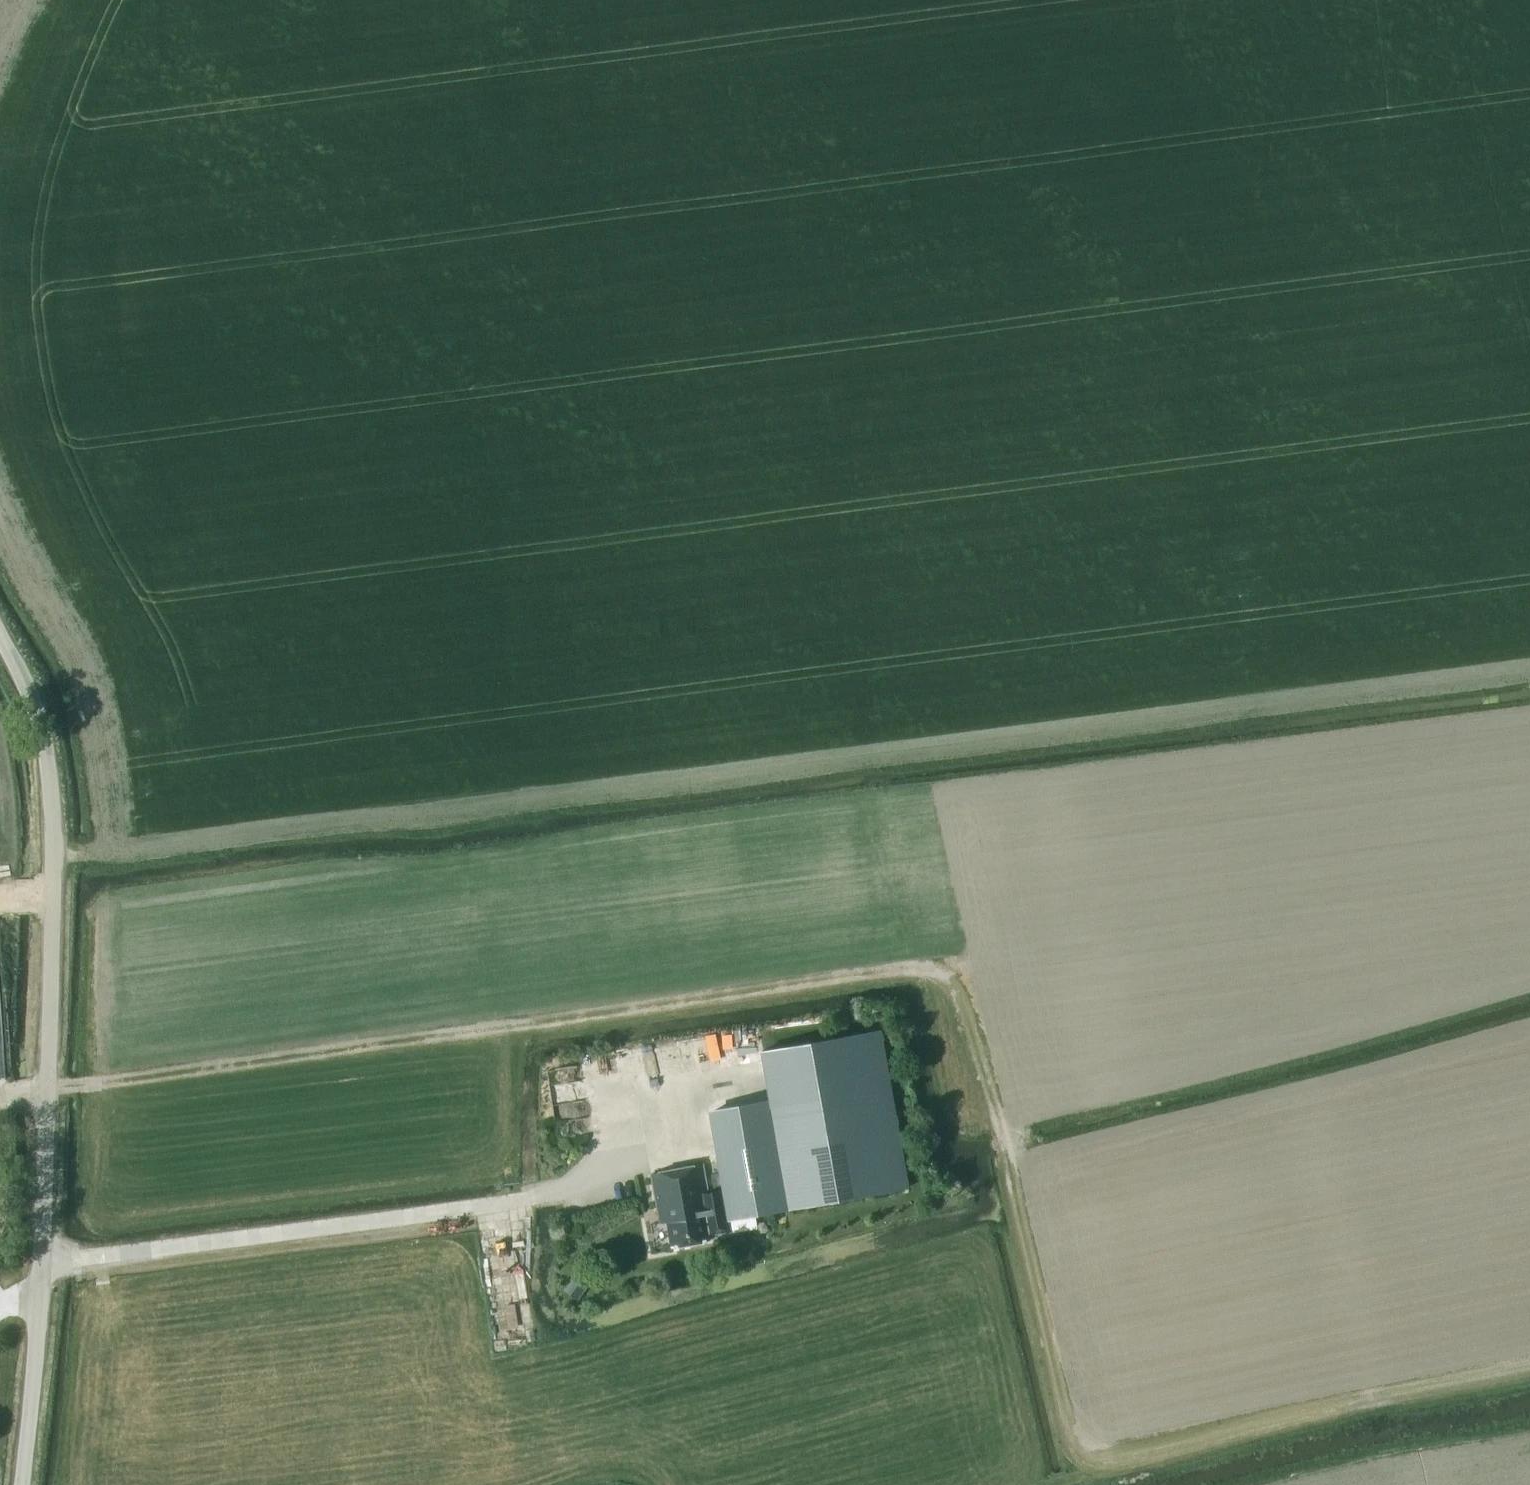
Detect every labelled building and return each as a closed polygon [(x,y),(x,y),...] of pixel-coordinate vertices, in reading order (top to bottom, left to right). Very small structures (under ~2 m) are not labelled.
[(908,1187),(881,1030),(762,1051),(771,1101),(710,1112),(721,1177),(723,1186),(728,1219),(908,1187)] [(596,1101),(560,1103),(562,1131),(597,1130),(596,1101)] [(710,1240),(709,1234),(730,1231),(723,1190),(709,1192),(703,1164),(652,1173),(661,1223),(667,1222),(672,1247),(710,1240)] [(713,1188),(723,1186),(721,1177),(712,1178),(713,1188)] [(577,1300),(585,1289),(572,1279),(564,1291),(577,1300)]
